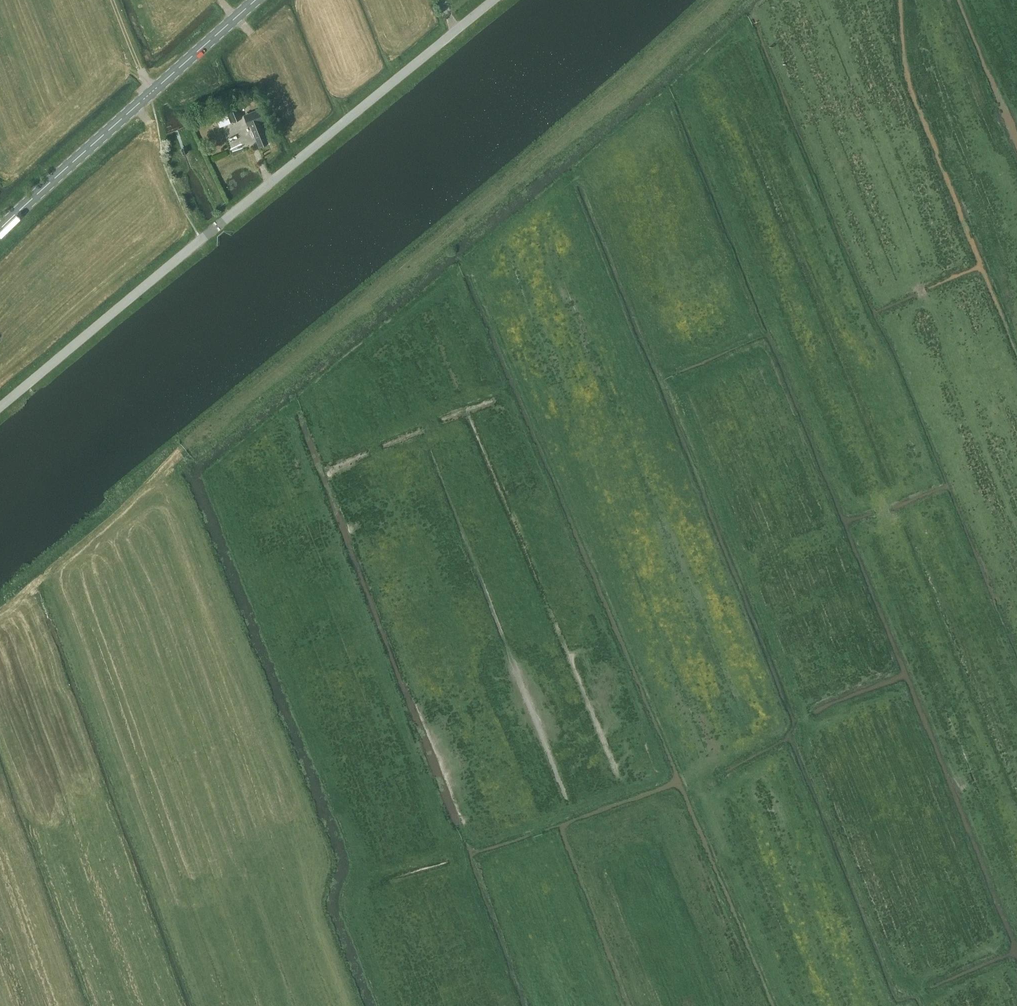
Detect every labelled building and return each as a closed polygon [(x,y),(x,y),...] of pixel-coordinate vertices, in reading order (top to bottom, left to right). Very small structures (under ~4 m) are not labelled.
[(235,102),(225,106),(231,121),(241,117),(235,102)] [(258,109),(243,115),(248,125),(250,124),(260,145),(268,142),(259,121),(263,119),(258,109)]
